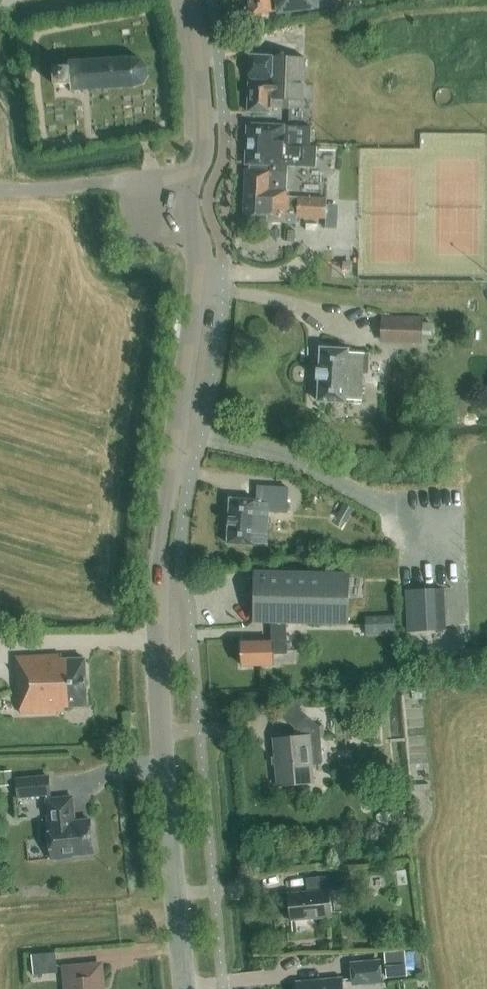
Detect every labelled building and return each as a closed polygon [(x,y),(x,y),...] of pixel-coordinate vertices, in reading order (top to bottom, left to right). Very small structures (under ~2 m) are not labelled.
[(250,15),(276,12),(276,15),(317,10),(316,0),(248,0),(250,15)] [(303,101),(304,58),(250,56),(248,112),(271,113),(271,109),(289,110),(289,101),(303,101)] [(148,78),(148,76),(148,69),(147,67),(143,62),(142,61),(132,58),(69,62),(69,68),(54,69),(54,86),(70,85),(71,92),(134,88),(143,85),(145,84),(148,78)] [(23,84),(31,83),(30,68),(22,69),(23,84)] [(287,167),(292,167),(314,168),(315,147),(308,147),(309,127),(281,126),(247,124),(245,165),(249,165),(249,171),(245,171),(243,221),(284,223),(285,223),(297,223),(297,218),(324,219),(325,199),(287,197),(288,191),(286,191),(287,167)] [(423,345),(423,317),(381,316),(380,344),(423,345)] [(368,374),(369,354),(348,353),(348,350),(320,348),(318,402),(346,403),(346,400),(361,401),(363,373),(368,374)] [(287,513),(288,488),(257,486),(257,500),(232,499),(230,498),(227,544),(229,544),(254,545),(254,543),(266,544),(268,512),(287,513)] [(344,504),(341,511),(350,516),(354,509),(344,504)] [(256,573),(255,621),(271,622),(278,622),(286,623),(348,625),(349,577),(256,573)] [(408,632),(436,631),(434,589),(406,590),(408,632)] [(393,618),(365,620),(366,634),(393,633),(393,618)] [(287,654),(286,623),(271,622),(272,642),(241,643),(242,666),(273,665),(273,654),(287,654)] [(86,706),(85,659),(61,660),(61,655),(15,657),(17,695),(19,695),(20,713),(63,712),(63,707),(86,706)] [(277,714),(287,722),(300,707),(290,699),(277,714)] [(322,751),(321,747),(319,726),(306,715),(295,728),(294,728),(295,740),(275,742),(278,783),(312,780),(309,753),(312,752),(316,756),(321,751),(322,751)] [(11,771),(0,773),(0,787),(12,785),(11,771)] [(50,796),(48,776),(14,779),(16,799),(50,796)] [(72,797),(46,800),(48,822),(48,830),(40,830),(42,844),(50,843),(51,859),(71,857),(71,856),(93,854),(90,820),(74,821),(72,797)] [(328,891),(344,889),(343,875),(315,878),(316,892),(289,894),(289,893),(288,893),(291,922),(292,922),(292,920),(330,917),(330,918),(331,918),(328,891)] [(57,973),(55,953),(31,955),(33,975),(57,973)] [(384,955),(385,967),(405,965),(404,953),(384,955)] [(353,984),(381,982),(379,962),(351,964),(353,984)] [(100,965),(65,968),(67,988),(102,988),(100,965)] [(297,983),(297,988),(342,988),(341,979),(297,983)]
